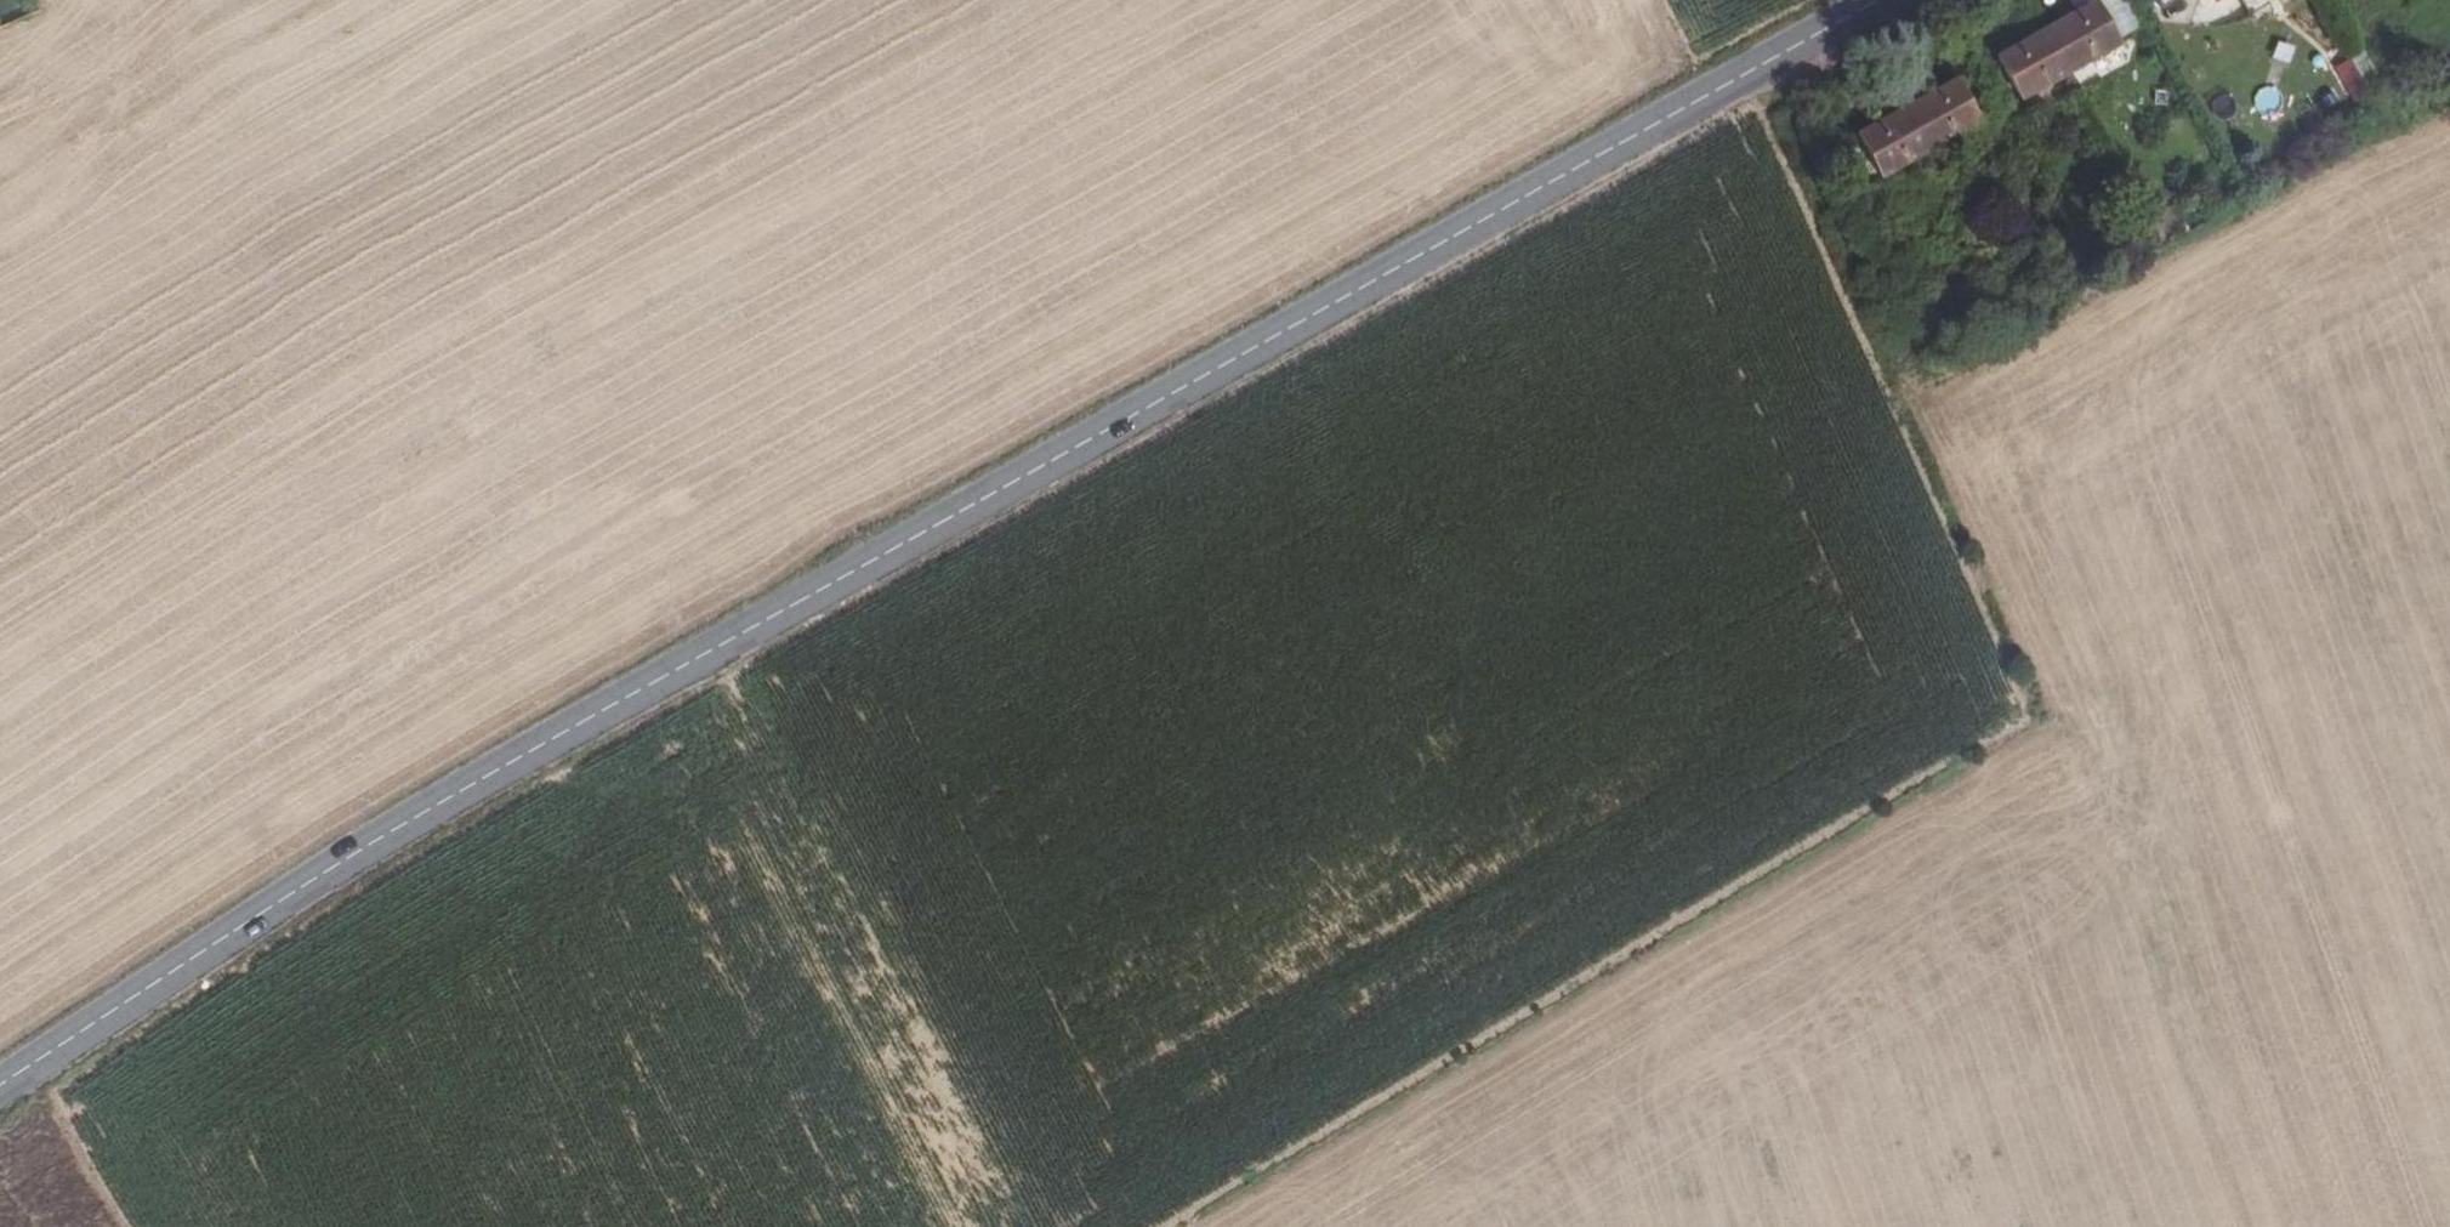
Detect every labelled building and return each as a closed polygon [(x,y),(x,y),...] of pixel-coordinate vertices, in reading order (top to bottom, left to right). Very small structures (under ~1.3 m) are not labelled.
[(2094,5),(2044,32),(2068,76),(2118,49),(2094,5)] [(2020,103),(2068,76),(2044,32),(1996,59),(2020,103)] [(2368,96),(2349,62),(2334,37),(2318,46),(2366,133),(2383,123),(2368,96)] [(2367,53),(2349,62),(2368,96),(2385,85),(2367,53)] [(1956,80),(1907,107),(1931,152),(1980,126),(1956,80)] [(2252,94),(2257,113),(2277,108),(2272,89),(2252,94)] [(1931,152),(1907,107),(1855,136),(1879,182),(1931,152)] [(2018,313),(2024,325),(2038,317),(2032,305),(2018,313)] [(2006,320),(2013,331),(2024,325),(2018,313),(2006,320)]
